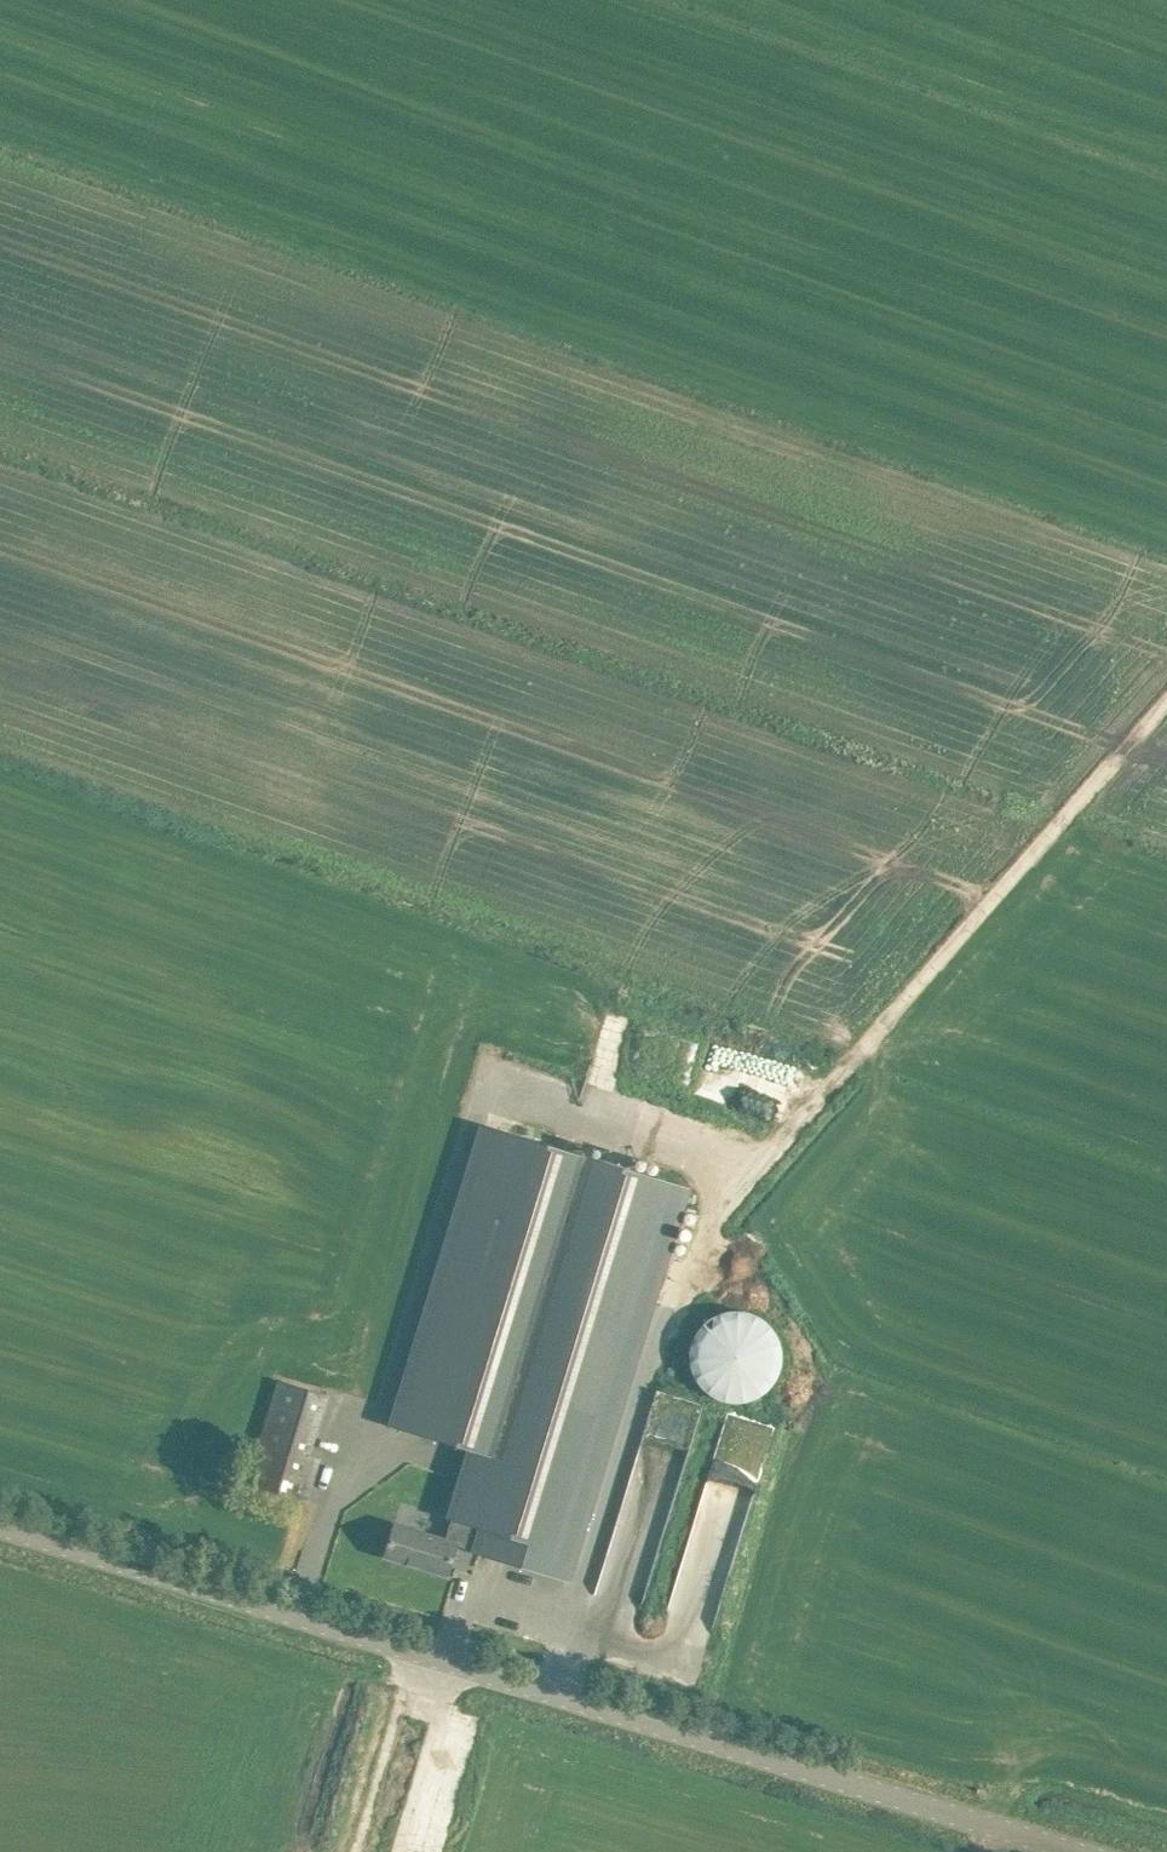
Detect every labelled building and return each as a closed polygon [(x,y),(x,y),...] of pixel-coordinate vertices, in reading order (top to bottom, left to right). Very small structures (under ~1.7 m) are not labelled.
[(565,1578),(658,1273),(666,1246),(684,1187),(479,1124),(388,1425),(472,1451),(450,1523),(445,1539),(394,1524),(392,1531),(385,1555),(448,1573),(456,1544),(477,1551),(476,1552),(565,1578)] [(720,1398),(724,1399),(728,1399),(732,1400),(736,1400),(740,1399),(744,1399),(748,1398),(752,1396),(756,1395),(759,1393),(763,1390),(766,1388),(769,1385),(771,1382),(774,1378),(776,1375),(777,1371),(779,1368),(780,1364),(781,1360),(781,1356),(781,1352),(781,1348),(780,1344),(779,1340),(778,1336),(776,1332),(774,1329),(772,1325),(769,1322),(766,1319),(763,1317),(760,1314),(756,1312),(753,1311),(749,1309),(745,1308),(741,1307),(737,1307),(733,1307),(729,1307),(725,1308),(721,1309),(717,1310),(713,1312),(710,1314),(706,1316),(703,1319),(700,1322),(698,1325),(695,1328),(693,1332),(692,1335),(690,1339),(689,1343),(688,1347),(688,1351),(688,1355),(688,1359),(689,1363),(690,1367),(692,1371),(693,1375),(695,1378),(698,1381),(700,1385),(703,1387),(706,1390),(709,1392),(713,1394),(717,1396),(720,1398)] [(308,1454),(326,1395),(279,1381),(261,1440),(255,1460),(248,1483),(306,1501),(313,1478),(319,1458),(308,1454)] [(597,1596),(640,1609),(689,1460),(696,1460),(695,1446),(711,1451),(707,1461),(714,1461),(713,1447),(696,1442),(720,1440),(698,1432),(695,1393),(684,1427),(650,1430),(648,1429),(641,1450),(656,1456),(647,1483),(648,1490),(643,1503),(647,1503),(656,1506),(626,1508),(597,1596)]
